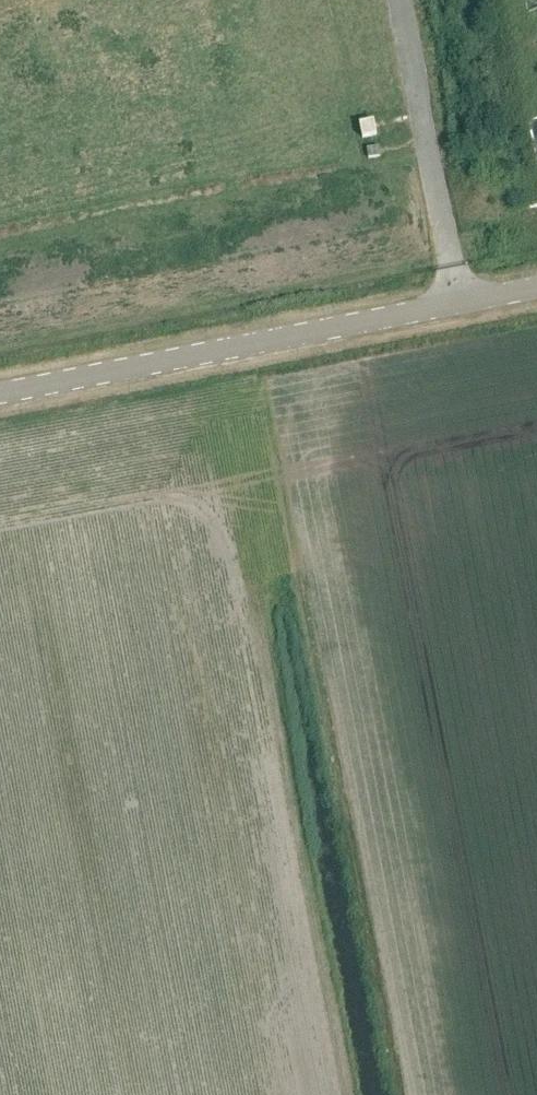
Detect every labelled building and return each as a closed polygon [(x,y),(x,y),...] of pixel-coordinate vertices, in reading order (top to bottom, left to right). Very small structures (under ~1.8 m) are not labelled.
[(372,119),(353,121),(355,137),(375,134),(372,119)] [(368,159),(381,158),(379,148),(367,150),(368,159)]
